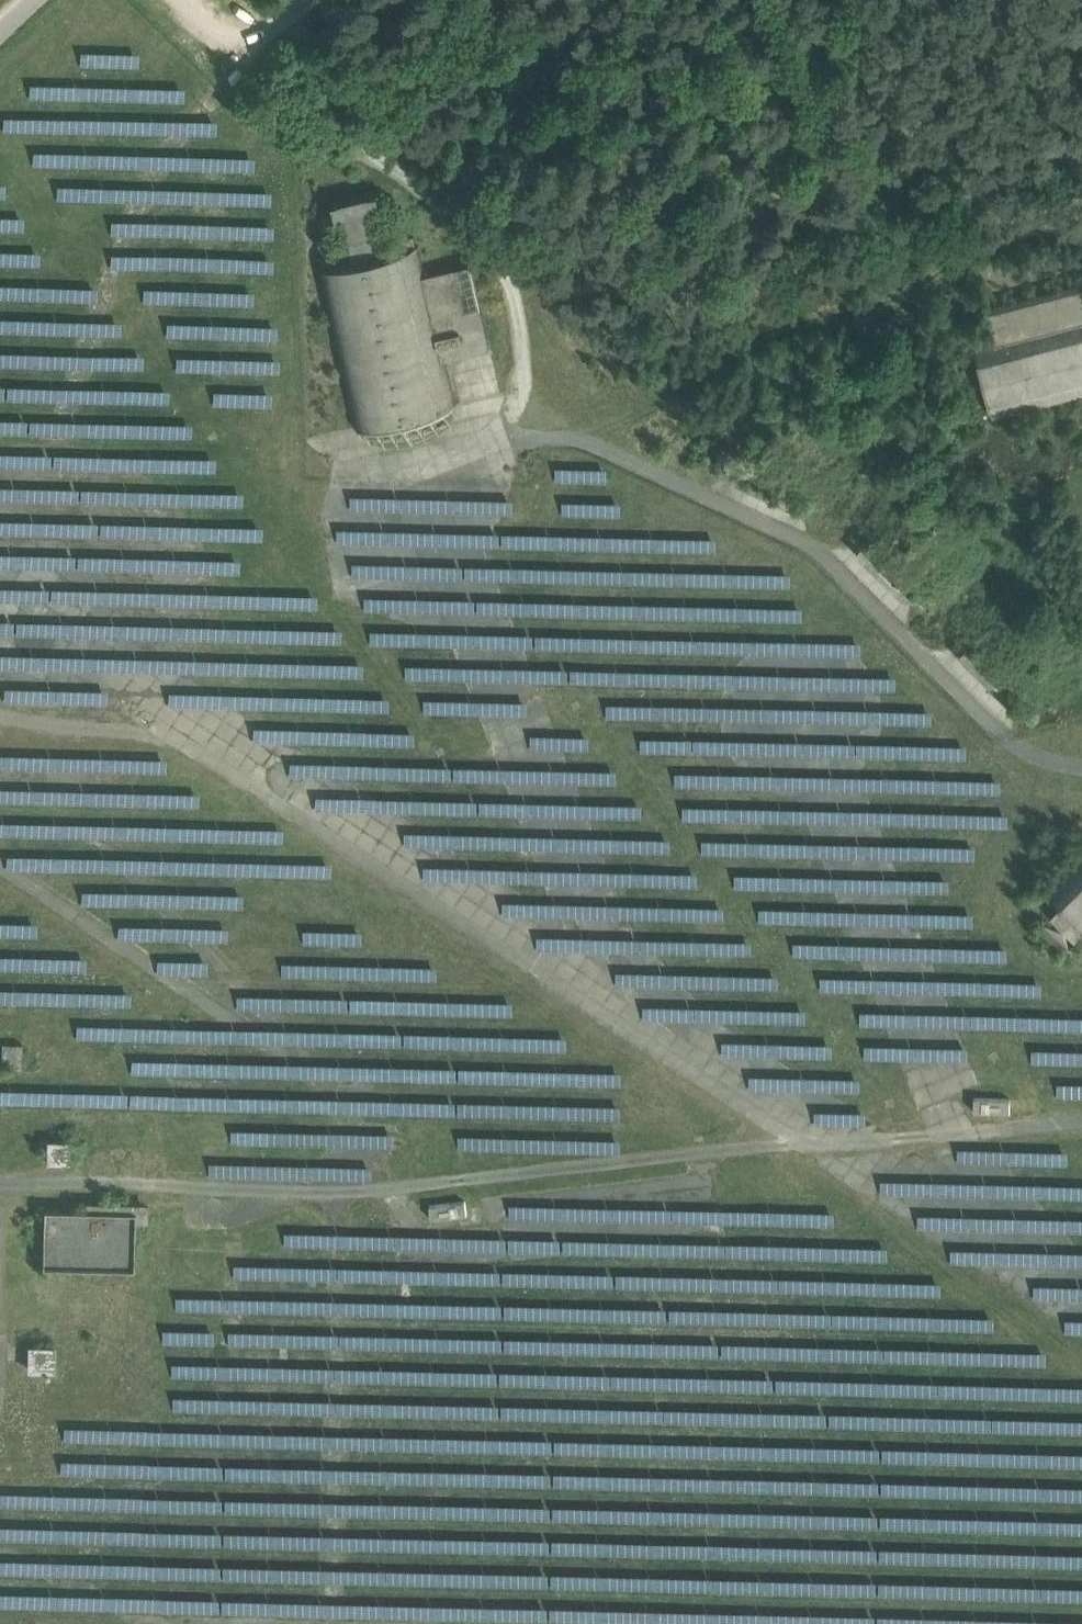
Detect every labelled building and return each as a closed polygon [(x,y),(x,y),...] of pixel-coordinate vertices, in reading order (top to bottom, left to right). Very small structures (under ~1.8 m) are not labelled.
[(403,248),(385,252),(375,227),(370,207),(378,206),(375,191),(334,201),(338,215),(346,213),(350,233),(352,260),(334,264),(332,253),(319,256),(322,267),(319,267),(356,427),(455,404),(445,358),(490,347),(470,262),(425,273),(418,244),(416,245),(413,234),(400,237),(403,248)] [(985,305),(992,331),(973,336),(979,360),(962,365),(970,398),(987,394),(993,418),(1081,396),(1081,280),(985,305)] [(1045,885),(1063,903),(1050,915),(1074,940),(1081,932),(1081,848),(1045,885)] [(22,1044),(2,1043),(2,1063),(22,1064),(22,1044)] [(973,1097),(973,1111),(1010,1112),(1010,1098),(973,1097)] [(69,1139),(47,1139),(46,1161),(68,1161),(69,1139)] [(429,1204),(431,1218),(467,1214),(466,1200),(429,1204)] [(133,1210),(44,1208),(43,1264),(133,1266),(134,1220),(147,1221),(147,1206),(133,1206),(133,1210)] [(54,1346),(29,1346),(28,1368),(54,1369),(54,1346)]
